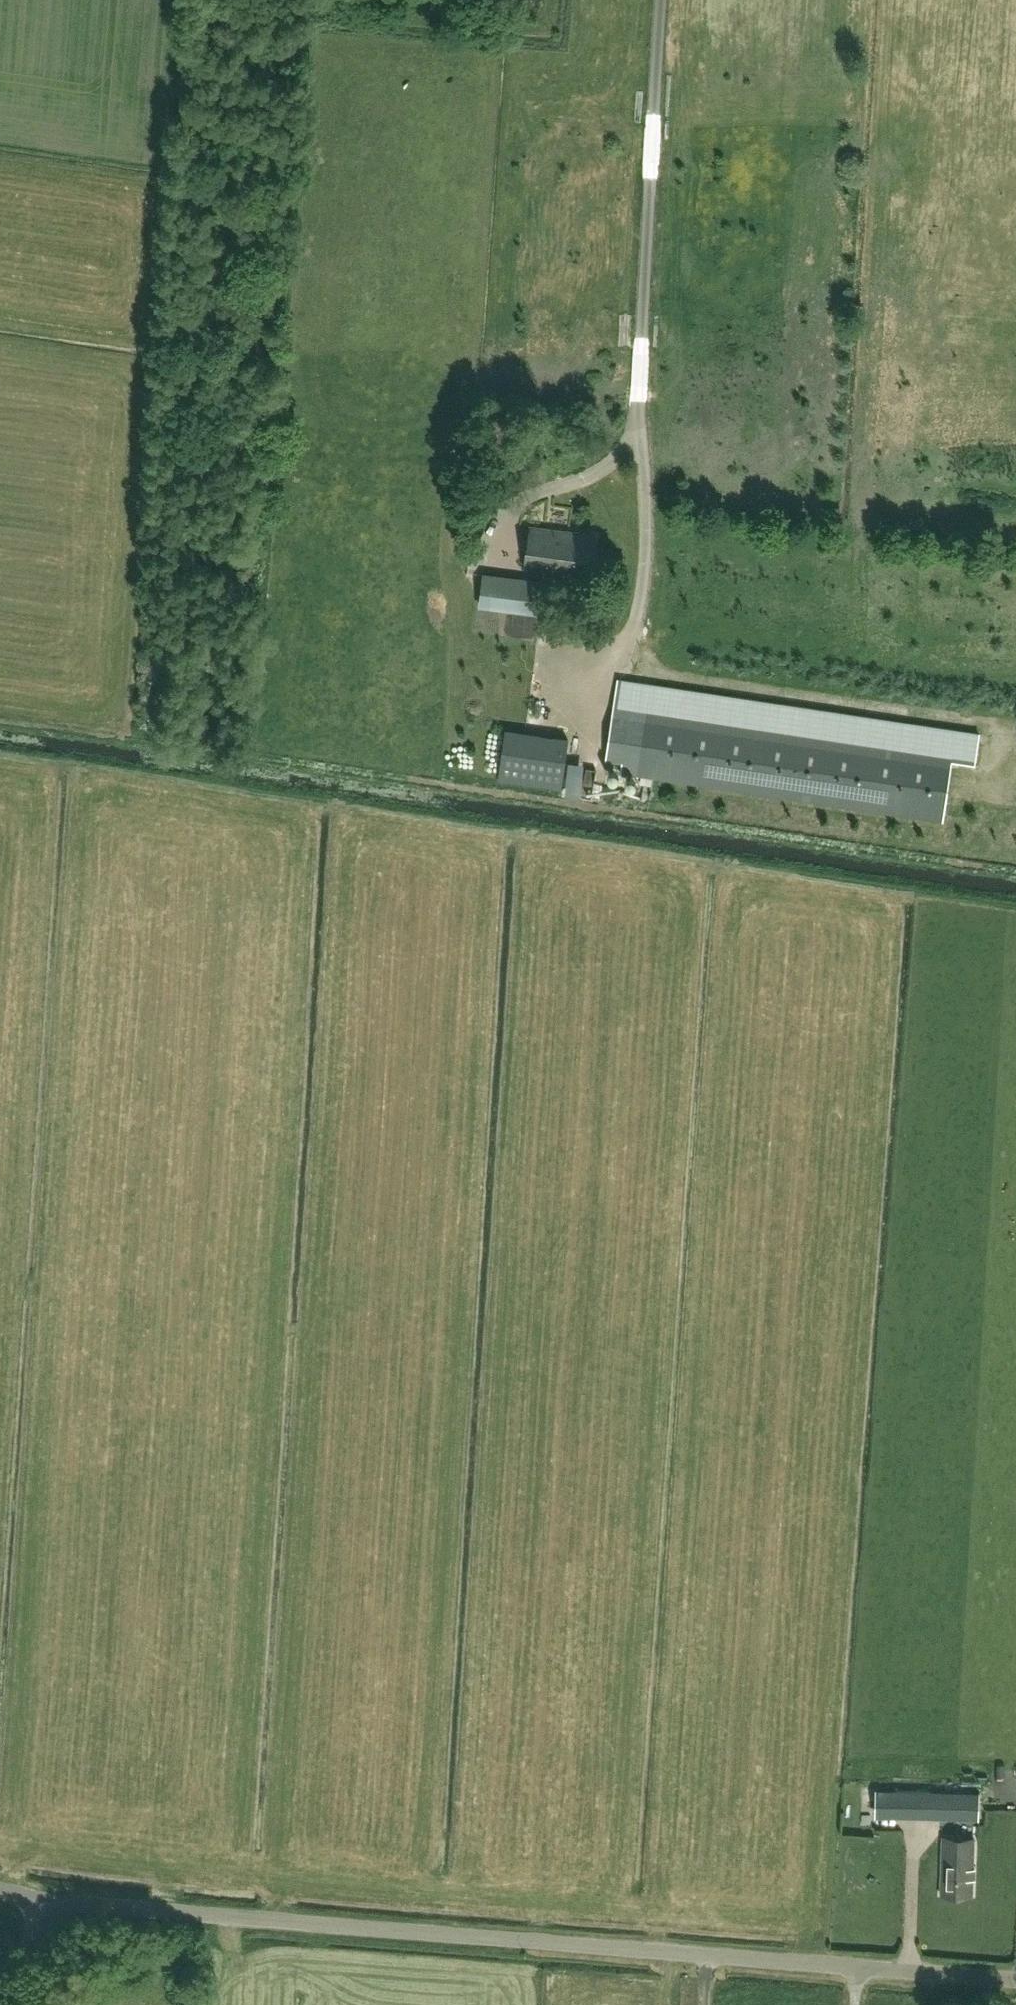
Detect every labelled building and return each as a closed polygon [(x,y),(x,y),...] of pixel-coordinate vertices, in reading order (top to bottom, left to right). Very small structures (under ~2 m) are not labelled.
[(588,577),(594,535),(528,526),(522,568),(588,577)] [(540,607),(545,576),(485,569),(481,599),(540,607)] [(943,820),(953,755),(631,706),(621,772),(943,820)] [(561,788),(568,741),(505,732),(498,779),(561,788)] [(933,1820),(935,1790),(895,1789),(894,1819),(933,1820)] [(972,1895),(973,1854),(973,1838),(942,1837),(941,1894),(972,1895)]
